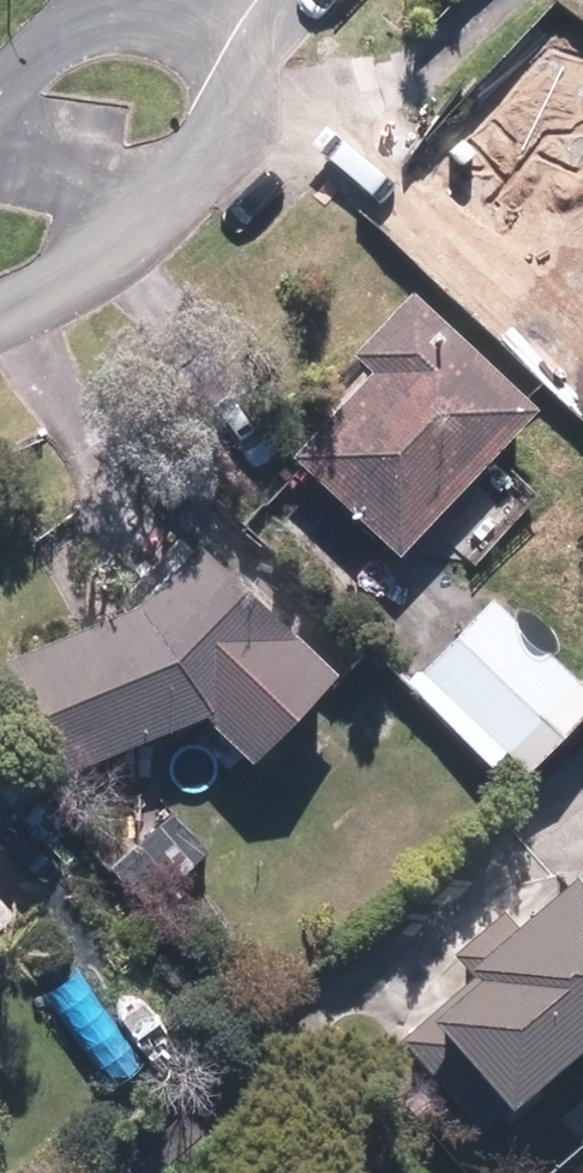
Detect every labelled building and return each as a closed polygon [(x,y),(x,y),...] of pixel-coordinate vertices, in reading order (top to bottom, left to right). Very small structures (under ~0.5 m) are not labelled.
[(582,114),(582,28),(572,17),(508,85),(491,69),(456,106),(494,142),(522,112),(555,144),(582,114)] [(469,236),(582,345),(582,168),(558,144),(469,236)] [(407,543),(547,398),(427,282),(367,345),(385,362),(306,445),(407,543)] [(68,764),(216,699),(258,743),(340,664),(214,533),(151,594),(19,652),(68,764)] [(501,597),(437,663),(540,761),(582,716),(582,675),(501,597)] [(214,847),(177,806),(115,863),(152,904),(214,847)] [(523,917),(515,908),(466,952),(481,969),(411,1031),(488,1119),(582,1035),(582,864),(523,917)] [(0,878),(0,931),(26,907),(0,878)]
